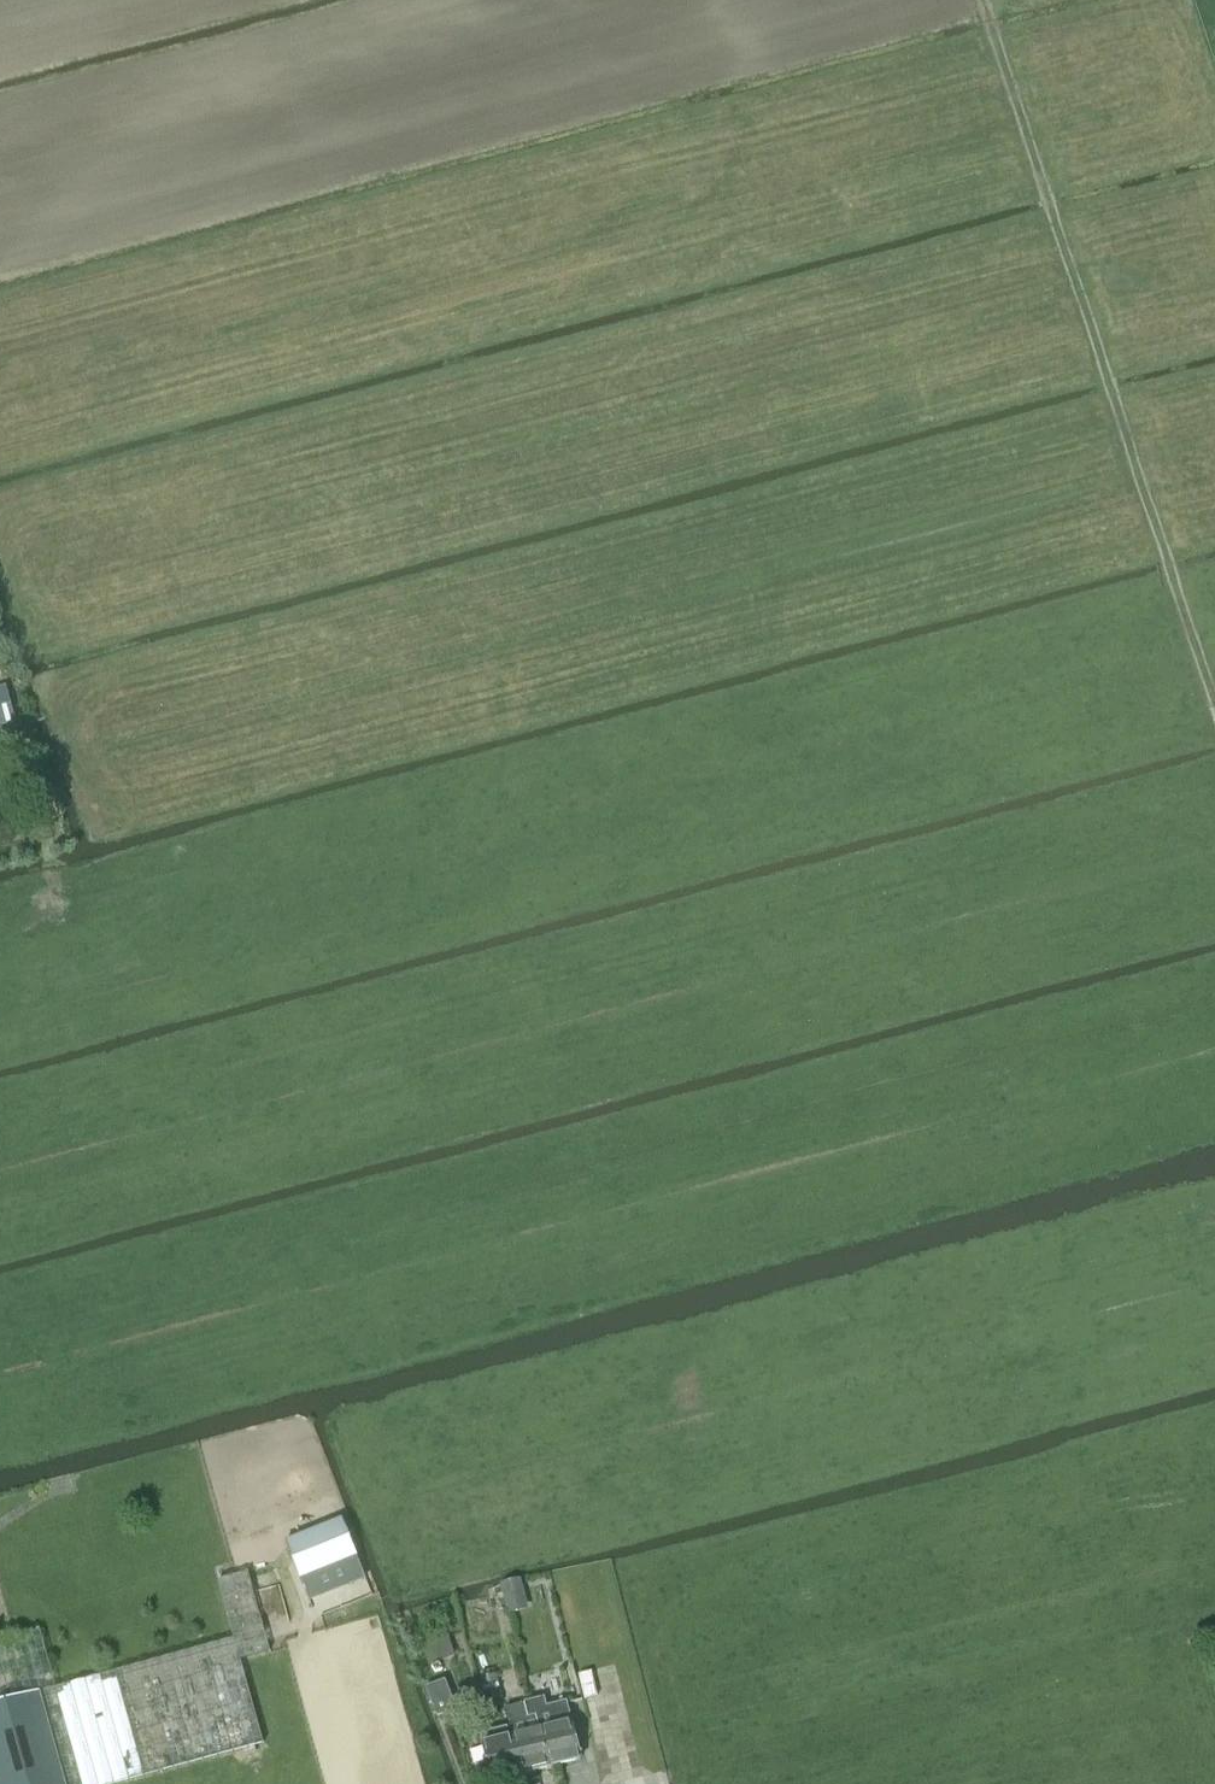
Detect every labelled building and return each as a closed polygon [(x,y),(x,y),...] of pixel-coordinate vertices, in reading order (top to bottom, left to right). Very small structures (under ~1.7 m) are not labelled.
[(0,681),(0,727),(4,740),(16,737),(12,723),(21,720),(14,697),(9,698),(4,680),(0,681)] [(342,1520),(285,1542),(308,1601),(365,1579),(342,1520)] [(217,1581),(233,1639),(56,1688),(40,1629),(0,1640),(0,1783),(116,1783),(263,1743),(239,1659),(269,1651),(247,1573),(217,1581)] [(508,1614),(528,1609),(520,1579),(500,1584),(502,1592),(508,1614)] [(502,1592),(495,1593),(505,1637),(513,1635),(508,1614),(502,1592)] [(448,1636),(436,1639),(442,1660),(454,1656),(448,1636)] [(495,1674),(478,1678),(483,1701),(501,1697),(495,1674)] [(447,1689),(428,1696),(437,1719),(457,1711),(447,1689)] [(570,1716),(568,1707),(566,1702),(545,1707),(543,1698),(524,1703),(527,1717),(535,1715),(539,1730),(542,1729),(551,1766),(580,1759),(569,1716),(570,1716)] [(535,1715),(527,1717),(524,1703),(505,1708),(508,1723),(510,1728),(522,1773),(551,1766),(542,1729),(539,1730),(535,1715)] [(508,1723),(505,1708),(504,1708),(509,1729),(488,1734),(488,1732),(480,1734),(482,1742),(483,1741),(493,1781),(522,1773),(510,1728),(508,1723)]
